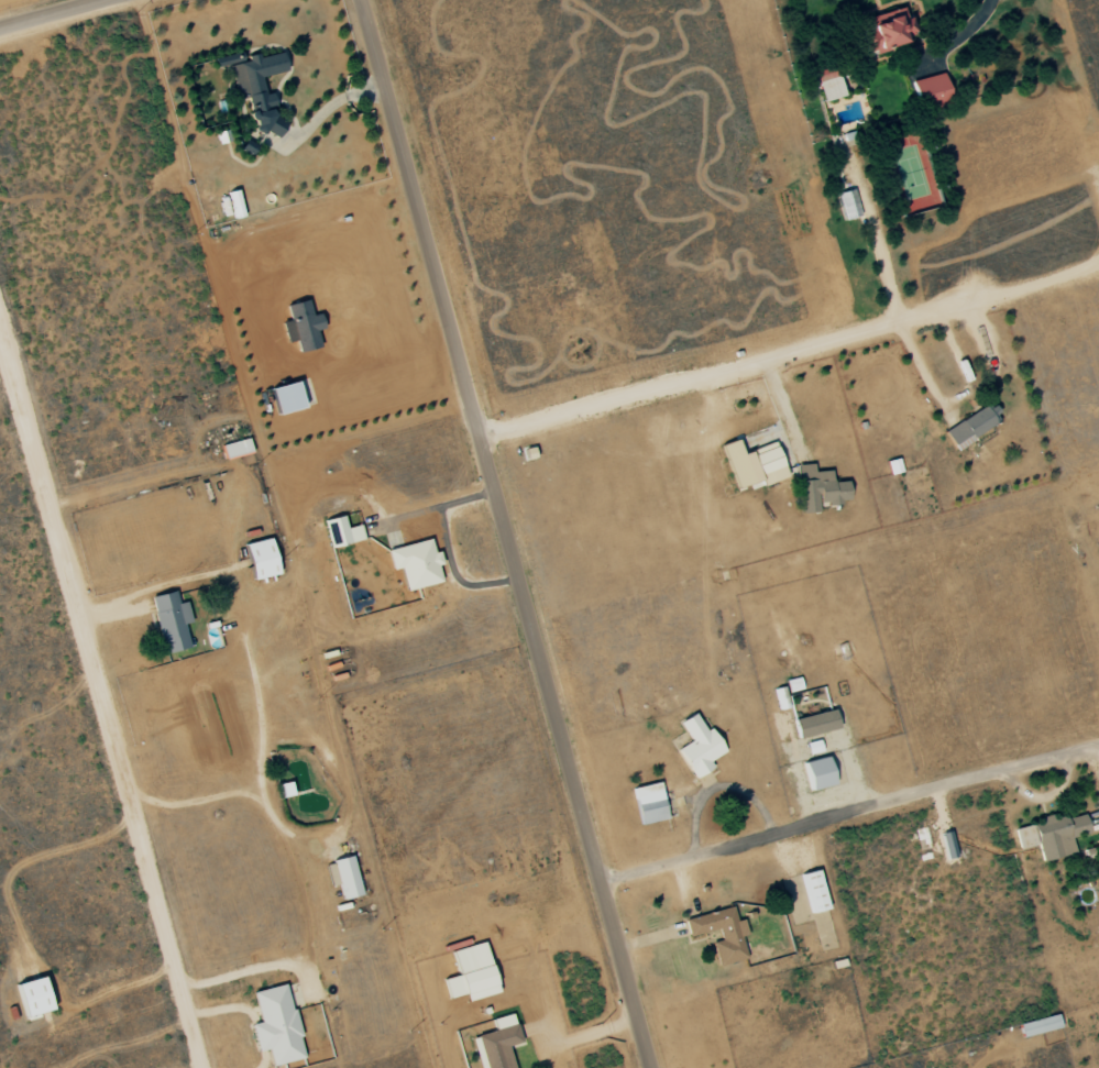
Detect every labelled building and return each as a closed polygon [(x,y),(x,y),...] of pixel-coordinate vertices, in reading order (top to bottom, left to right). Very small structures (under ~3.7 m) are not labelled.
[(876,15),(877,21),(863,25),(866,36),(861,38),(865,55),(908,43),(907,37),(913,35),(906,7),(876,15)] [(286,71),(282,53),(258,58),(257,54),(247,57),(249,62),(232,66),(239,98),(249,96),(252,111),(274,106),(271,94),(265,95),(261,77),(286,71)] [(816,81),(822,102),(844,96),(837,73),(828,76),(829,77),(816,81)] [(919,110),(951,104),(945,74),(913,80),(919,110)] [(861,216),(853,189),(837,194),(845,221),(861,216)] [(227,192),(234,218),(243,216),(237,190),(227,192)] [(320,348),(316,330),(323,329),(320,314),(311,316),(307,301),(287,305),(290,321),(283,323),(287,343),(296,340),(299,352),(320,348)] [(1003,420),(993,403),(944,431),(954,448),(1003,420)] [(224,459),(252,454),(249,439),(222,444),(224,459)] [(763,486),(786,479),(776,443),(742,453),(738,440),(723,445),(736,489),(761,481),(763,486)] [(536,459),(533,447),(522,450),(525,462),(536,459)] [(801,513),(819,512),(818,505),(849,503),(848,482),(832,483),(832,471),(814,472),(814,464),(798,465),(801,513)] [(346,527),(344,516),(325,519),(330,547),(364,540),(361,524),(346,527)] [(278,575),(271,538),(245,543),(251,579),(278,575)] [(441,582),(437,566),(442,564),(439,551),(433,552),(430,539),(387,550),(392,570),(401,568),(406,591),(441,582)] [(151,596),(164,654),(189,648),(184,623),(191,622),(186,601),(178,603),(175,591),(151,596)] [(803,689),(800,677),(787,680),(789,692),(803,689)] [(794,719),(799,738),(839,728),(834,709),(794,719)] [(694,779),(714,768),(710,761),(725,752),(710,727),(705,730),(695,713),(680,722),(691,741),(677,750),(694,779)] [(835,785),(827,756),(804,763),(811,791),(835,785)] [(641,825),(668,819),(659,782),(632,788),(641,825)] [(281,797),(293,795),(290,783),(279,785),(281,797)] [(1014,828),(1019,850),(1039,845),(1042,861),(1075,854),(1072,838),(1089,834),(1085,813),(1052,821),(1052,819),(1014,828)] [(362,895),(351,856),(325,863),(331,887),(339,885),(343,900),(362,895)] [(828,908),(818,870),(800,874),(811,913),(828,908)] [(747,959),(741,936),(748,935),(744,919),(736,921),(733,907),(685,919),(690,937),(719,930),(722,941),(712,943),(718,966),(747,959)] [(498,993),(485,942),(452,950),(459,975),(444,979),(449,998),(465,994),(467,1001),(498,993)] [(17,984),(25,1021),(40,1017),(39,1013),(51,1010),(44,977),(17,984)] [(304,1059),(287,984),(253,992),(260,1023),(251,1025),(258,1052),(268,1049),(272,1066),(304,1059)] [(480,1067),(514,1067),(508,1046),(521,1042),(513,1013),(492,1019),(496,1031),(472,1037),(480,1067)] [(1061,1027),(1058,1014),(1018,1025),(1022,1038),(1061,1027)]
